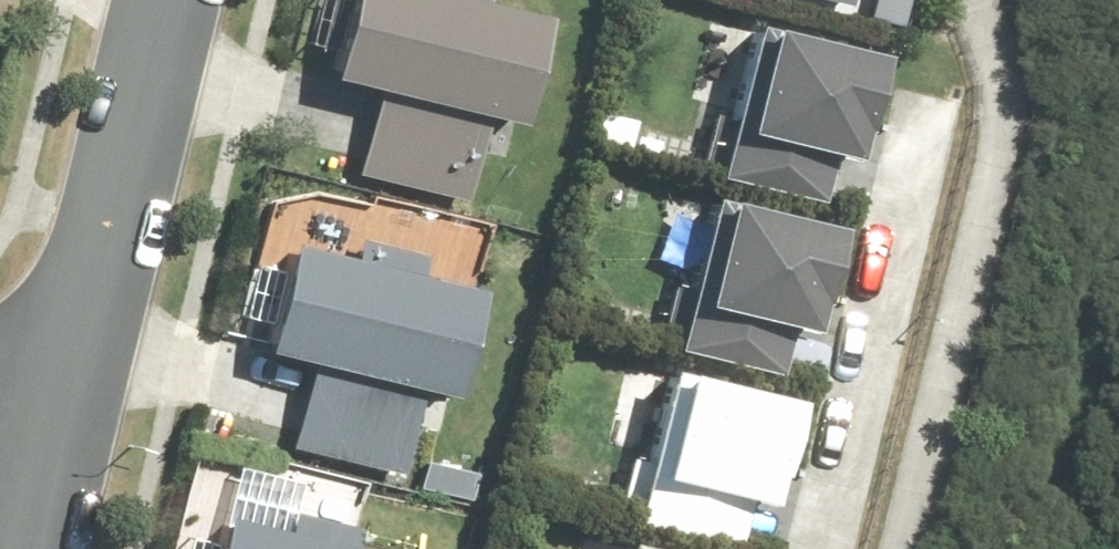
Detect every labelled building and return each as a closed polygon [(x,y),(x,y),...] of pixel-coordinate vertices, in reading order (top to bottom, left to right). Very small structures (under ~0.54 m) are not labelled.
[(302,83),(358,97),(339,176),(457,205),(477,125),(492,129),(519,19),(474,8),(476,0),(322,0),(302,83)] [(841,10),(844,0),(799,0),(841,10)] [(846,58),(733,31),(698,178),(810,205),(846,58)] [(804,227),(689,198),(652,349),(767,378),(804,227)] [(278,456),(392,480),(408,407),(433,412),(457,302),(408,291),(414,262),(347,248),(342,273),(263,256),(240,364),(296,376),(278,456)] [(645,376),(608,523),(711,548),(727,548),(763,406),(645,376)] [(198,519),(191,548),(343,548),(348,529),(278,513),(272,537),(198,519)]
